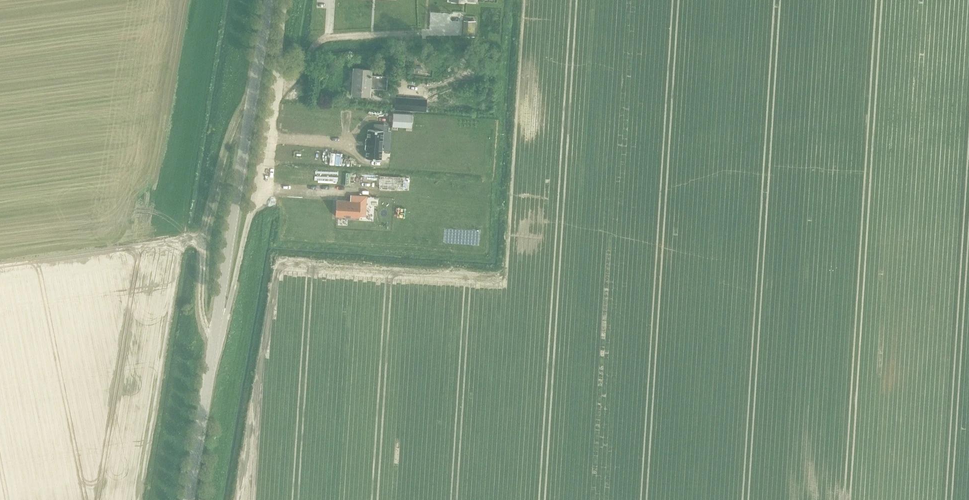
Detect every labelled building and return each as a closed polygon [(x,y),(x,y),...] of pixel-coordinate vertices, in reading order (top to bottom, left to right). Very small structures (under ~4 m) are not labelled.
[(352,94),(369,95),(370,88),(386,89),(387,76),(371,75),(371,69),(353,68),(352,94)] [(396,97),(395,109),(425,111),(426,99),(396,97)] [(390,112),(389,127),(410,128),(410,113),(390,112)] [(365,138),(364,148),(366,148),(366,158),(381,159),(382,140),(387,141),(388,130),(383,130),(383,124),(374,124),(373,129),(368,129),(367,139),(365,138)] [(335,201),(334,217),(358,218),(358,215),(365,215),(366,196),(350,195),(349,202),(335,201)]
